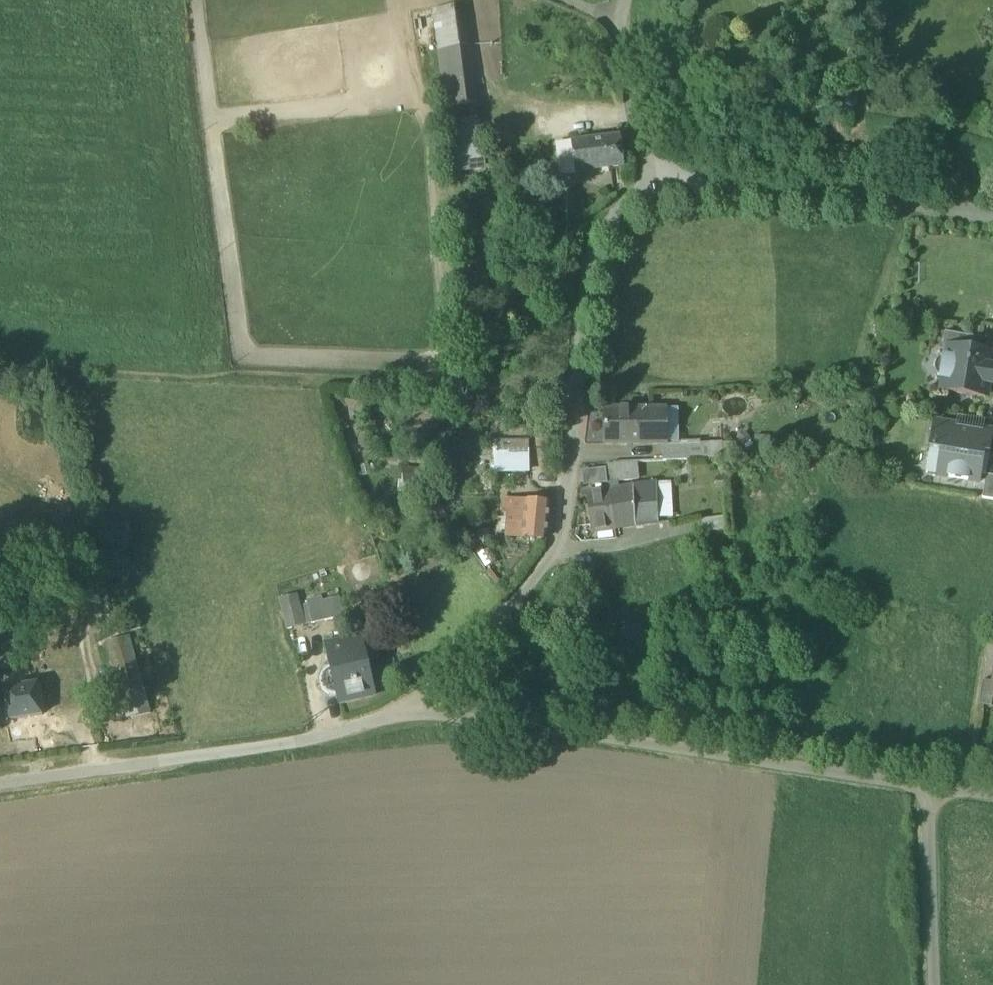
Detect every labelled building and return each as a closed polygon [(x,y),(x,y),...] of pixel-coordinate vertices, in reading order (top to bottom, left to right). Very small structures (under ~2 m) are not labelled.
[(432,14),(437,51),(465,47),(459,9),(432,13),(432,14)] [(470,77),(465,47),(437,51),(442,82),(444,96),(473,92),(470,77)] [(444,96),(447,112),(475,107),(473,92),(444,96)] [(449,128),(456,168),(482,164),(475,124),(449,128)] [(573,144),(576,173),(624,167),(621,138),(573,144)] [(559,175),(576,173),(573,144),(555,145),(559,175)] [(948,347),(978,352),(981,338),(945,332),(943,347),(948,348),(948,347)] [(987,397),(989,384),(992,385),(992,368),(992,359),(992,354),(978,352),(948,347),(948,348),(946,358),(944,357),(940,379),(943,379),(941,390),(987,397)] [(605,444),(658,445),(658,438),(666,438),(665,409),(605,409),(605,444)] [(666,438),(666,442),(678,442),(678,409),(665,409),(666,438)] [(957,414),(955,426),(983,431),(985,419),(957,414)] [(980,483),(985,454),(990,455),(992,433),(983,431),(955,426),(934,423),(929,450),(940,452),(936,476),(980,483)] [(662,445),(663,461),(702,459),(701,444),(701,441),(678,442),(666,442),(662,443),(662,445)] [(701,444),(702,459),(722,459),(721,443),(701,444)] [(925,474),(936,476),(940,452),(929,450),(925,474)] [(495,453),(495,468),(525,467),(524,451),(495,453)] [(615,464),(615,465),(617,482),(619,482),(638,479),(637,463),(615,464)] [(619,487),(619,482),(617,482),(615,465),(608,465),(609,489),(619,487)] [(582,472),(584,486),(608,483),(606,469),(582,472)] [(986,475),(982,499),(992,501),(992,477),(986,475)] [(655,482),(657,518),(673,518),(671,481),(655,482)] [(609,490),(608,490),(615,530),(636,527),(636,526),(657,523),(657,518),(655,482),(634,485),(619,487),(609,489),(609,490)] [(592,533),(615,530),(608,490),(608,489),(587,492),(592,533)] [(502,513),(511,515),(513,502),(504,501),(502,513)] [(508,535),(544,540),(549,506),(513,502),(511,515),(508,535)] [(461,549),(470,549),(470,533),(461,533),(461,549)] [(279,601),(287,630),(303,626),(298,607),(295,597),(279,601)] [(309,605),(313,624),(341,617),(337,599),(309,605)] [(313,624),(309,605),(298,607),(303,626),(313,624)] [(339,694),(341,702),(373,695),(357,625),(341,628),(344,642),(328,646),(333,669),(339,694)] [(105,643),(126,720),(152,713),(130,636),(105,643)] [(339,694),(333,669),(328,671),(324,676),(322,682),(324,689),(328,693),(332,695),(339,694)] [(991,708),(992,698),(992,696),(992,691),(992,683),(982,682),(978,705),(991,708)] [(6,691),(11,722),(44,716),(38,685),(6,691)]
